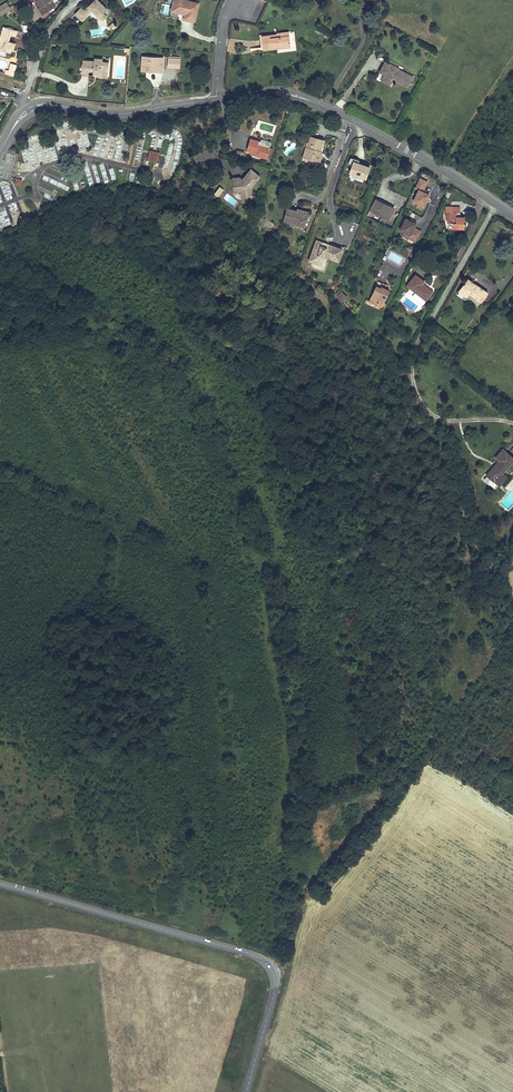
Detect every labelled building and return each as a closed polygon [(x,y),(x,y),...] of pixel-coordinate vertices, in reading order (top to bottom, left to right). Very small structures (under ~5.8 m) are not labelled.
[(44,14),(44,13),(55,7),(54,6),(51,0),(36,0),(40,7),(44,14)] [(99,0),(95,0),(96,1),(94,3),(93,2),(85,10),(82,6),(75,13),(83,20),(93,10),(100,16),(104,12),(108,8),(99,0)] [(175,3),(173,3),(172,11),(184,13),(196,16),(199,4),(190,1),(190,0),(175,0),(175,3)] [(0,6),(0,14),(1,15),(10,9),(6,2),(0,6)] [(118,32),(125,26),(122,23),(115,29),(118,32)] [(7,53),(9,48),(11,48),(13,49),(15,43),(8,41),(10,36),(12,36),(15,37),(17,31),(12,30),(12,28),(7,27),(7,28),(3,27),(0,36),(0,50),(7,53)] [(291,46),(289,32),(277,33),(276,34),(262,36),(263,47),(282,45),(282,47),(291,46)] [(163,58),(143,57),(141,71),(157,72),(157,70),(162,71),(163,58)] [(99,71),(98,74),(108,74),(109,62),(103,61),(103,58),(95,58),(95,60),(84,60),(83,64),(82,64),(82,69),(83,70),(82,74),(89,75),(89,70),(90,69),(90,68),(91,69),(94,70),(94,71),(99,71)] [(180,59),(169,58),(168,67),(180,68),(180,59)] [(389,61),(385,58),(381,66),(385,68),(381,75),(390,80),(392,75),(406,84),(412,75),(398,67),(397,66),(396,68),(392,66),(393,65),(389,61)] [(256,140),(253,152),(257,153),(257,155),(269,158),(271,148),(259,146),(260,143),(260,142),(256,140)] [(310,158),(309,162),(319,165),(326,144),(312,140),(310,146),(309,151),(306,150),(304,157),(310,158)] [(105,156),(111,158),(116,145),(111,143),(105,156)] [(149,149),(146,160),(157,162),(159,152),(149,149)] [(347,173),(366,179),(370,165),(352,159),(347,173)] [(236,188),(235,196),(239,196),(242,199),(242,202),(247,202),(247,198),(251,198),(253,195),(253,191),(261,181),(252,173),(244,182),(245,183),(241,188),(236,188)] [(423,209),(429,193),(424,191),(428,180),(420,177),(410,204),(423,209)] [(68,189),(69,186),(51,180),(50,183),(68,189)] [(218,197),(224,189),(219,185),(213,193),(218,197)] [(381,203),(381,205),(388,208),(389,207),(389,205),(382,202),(377,199),(376,200),(381,203)] [(374,213),(389,220),(394,209),(389,207),(388,208),(381,205),(381,203),(376,200),(371,211),(370,210),(367,216),(371,218),(374,213)] [(452,228),(464,228),(464,217),(457,217),(457,212),(460,212),(460,207),(452,208),(451,212),(446,212),(446,217),(447,217),(448,223),(452,223),(452,228)] [(1,223),(3,227),(11,223),(5,209),(0,211),(0,223),(1,223)] [(307,216),(294,213),(293,216),(290,215),(290,214),(287,213),(284,225),(303,231),(307,216)] [(414,227),(416,222),(405,217),(397,235),(415,243),(421,230),(414,227)] [(317,240),(309,260),(321,264),(324,256),(338,260),(342,249),(317,240)] [(415,276),(407,286),(415,293),(413,296),(423,304),(432,292),(425,285),(423,286),(422,285),(423,282),(415,276)] [(467,281),(459,291),(465,295),(468,292),(470,293),(481,302),(488,292),(476,284),(474,285),(467,281)] [(378,283),(370,301),(377,304),(380,298),(382,299),(382,300),(384,301),(390,290),(385,288),(386,286),(382,284),(382,285),(378,283)] [(342,301),(347,296),(339,289),(335,295),(342,301)] [(487,475),(499,485),(506,478),(500,473),(502,472),(503,472),(512,460),(512,458),(503,449),(495,458),(499,461),(496,464),(497,465),(494,469),(493,468),(487,475)]
